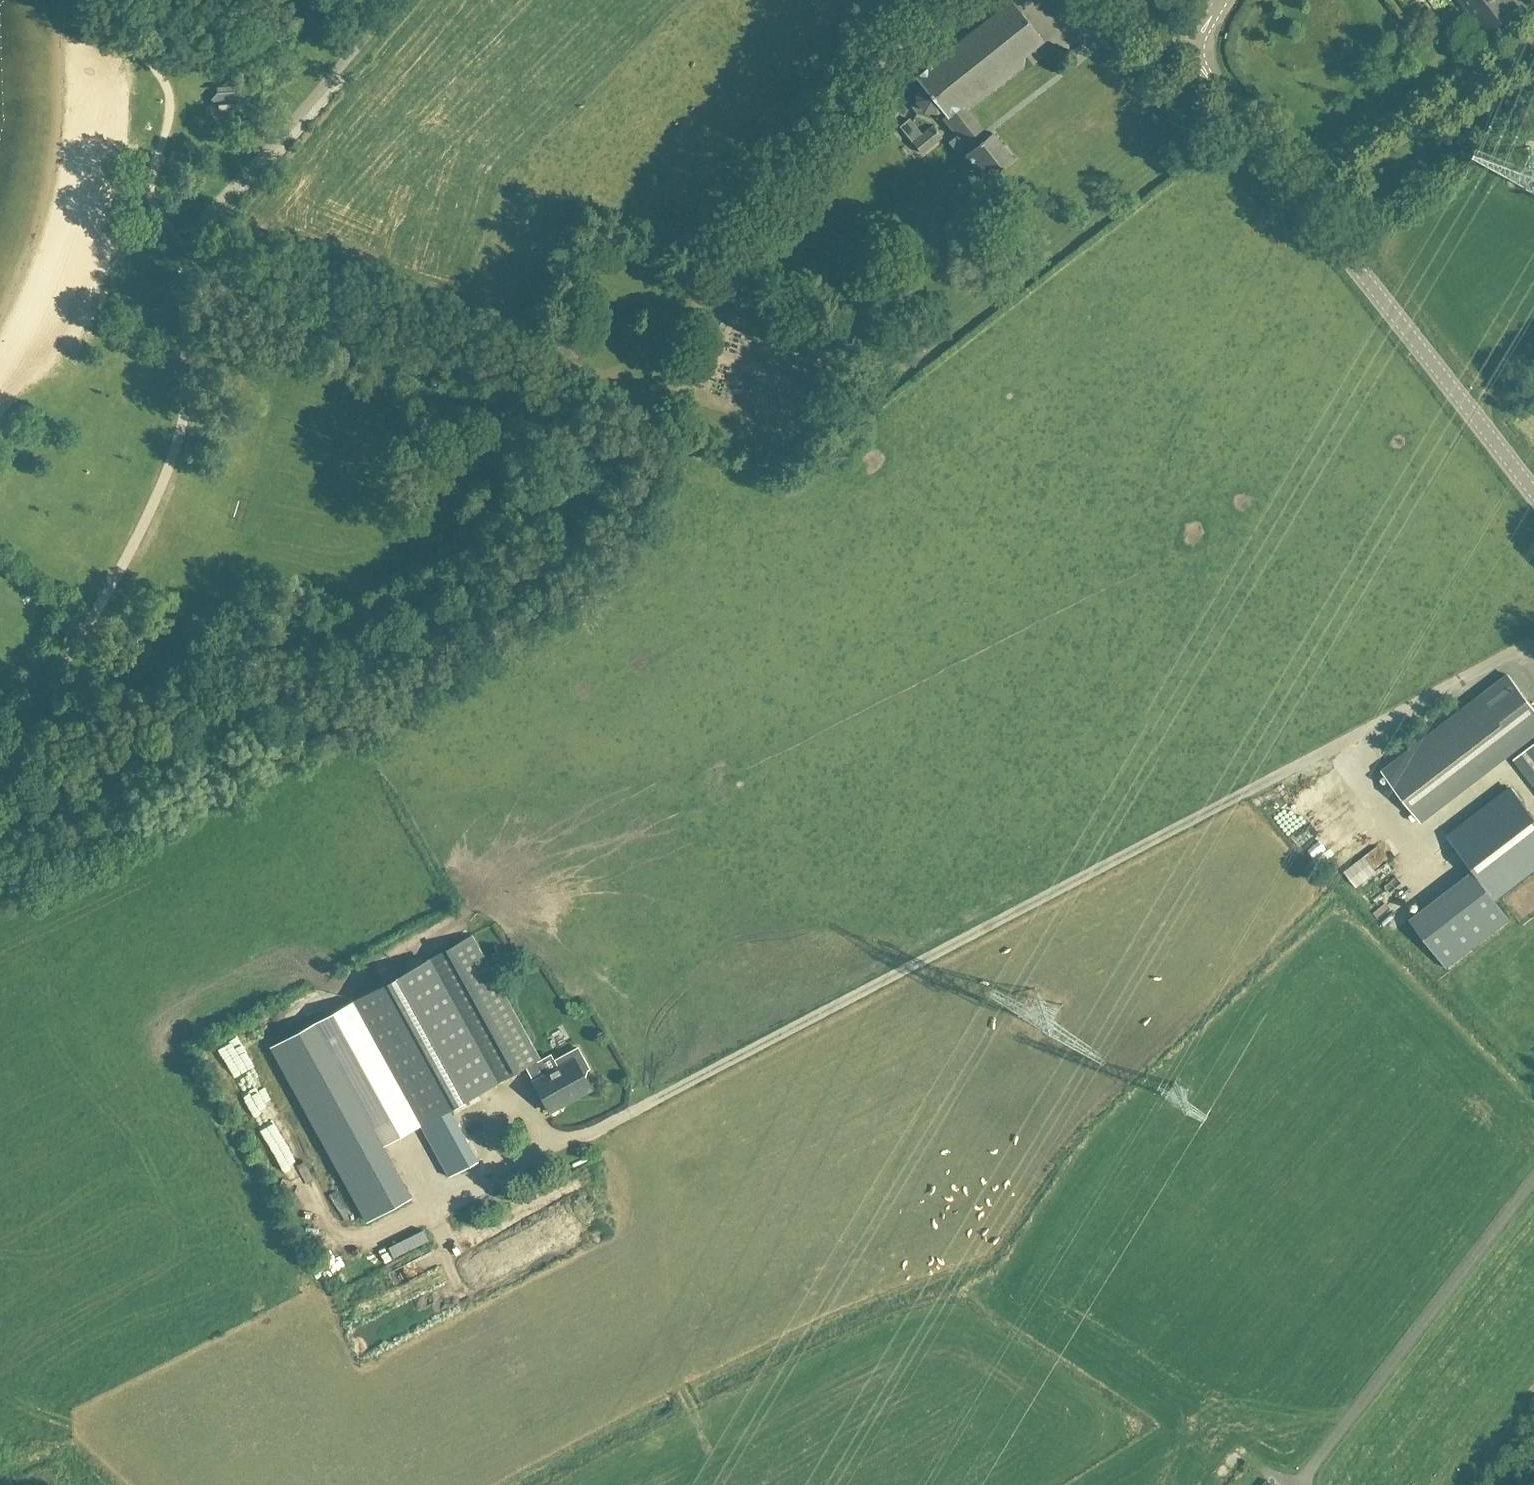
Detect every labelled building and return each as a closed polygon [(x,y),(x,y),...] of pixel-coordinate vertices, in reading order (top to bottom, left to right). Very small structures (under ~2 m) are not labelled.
[(992,132),(992,131),(987,135),(967,109),(979,99),(981,101),(983,99),(981,97),(993,88),(994,90),(996,88),(995,86),(1006,77),(1009,78),(1011,77),(1009,75),(1021,65),(1024,68),(1039,55),(1032,46),(1042,38),(1012,0),(1008,0),(1000,6),(995,0),(989,0),(977,9),(980,12),(968,22),(966,20),(963,22),(965,24),(953,34),(952,32),(949,34),(951,36),(939,45),(937,43),(936,44),(937,46),(925,56),(920,50),(905,63),(920,82),(917,85),(915,98),(924,109),(936,110),(940,107),(945,114),(943,116),(969,149),(964,152),(975,165),(980,162),(990,175),(1012,157),(992,132)] [(1512,0),(1462,0),(1486,31),(1517,7),(1512,0)] [(242,103),(248,96),(241,90),(236,90),(236,85),(228,79),(212,98),(231,115),(238,108),(237,103),(242,103)] [(921,152),(942,135),(933,124),(922,133),(909,117),(900,125),(921,152)] [(1183,156),(1187,161),(1196,155),(1191,149),(1183,156)] [(1533,733),(1533,707),(1509,674),(1383,771),(1421,820),(1533,733)] [(1514,759),(1533,785),(1533,743),(1514,759)] [(1449,837),(1495,896),(1533,866),(1533,816),(1512,788),(1449,837)] [(1375,849),(1342,875),(1355,891),(1388,865),(1375,849)] [(1473,869),(1408,916),(1442,964),(1507,918),(1473,869)] [(427,959),(495,1082),(526,1066),(538,1059),(470,936),(427,959)] [(495,1082),(427,959),(354,1000),(420,1123),(449,1108),(495,1082)] [(316,1017),(272,1042),(369,1215),(413,1190),(316,1017)] [(541,1065),(538,1059),(526,1066),(534,1080),(533,1081),(550,1111),(565,1102),(564,1100),(590,1086),(585,1078),(587,1070),(590,1068),(578,1045),(541,1065)] [(477,1160),(449,1108),(420,1123),(449,1175),(477,1160)] [(422,1228),(387,1246),(393,1257),(428,1240),(422,1228)]
